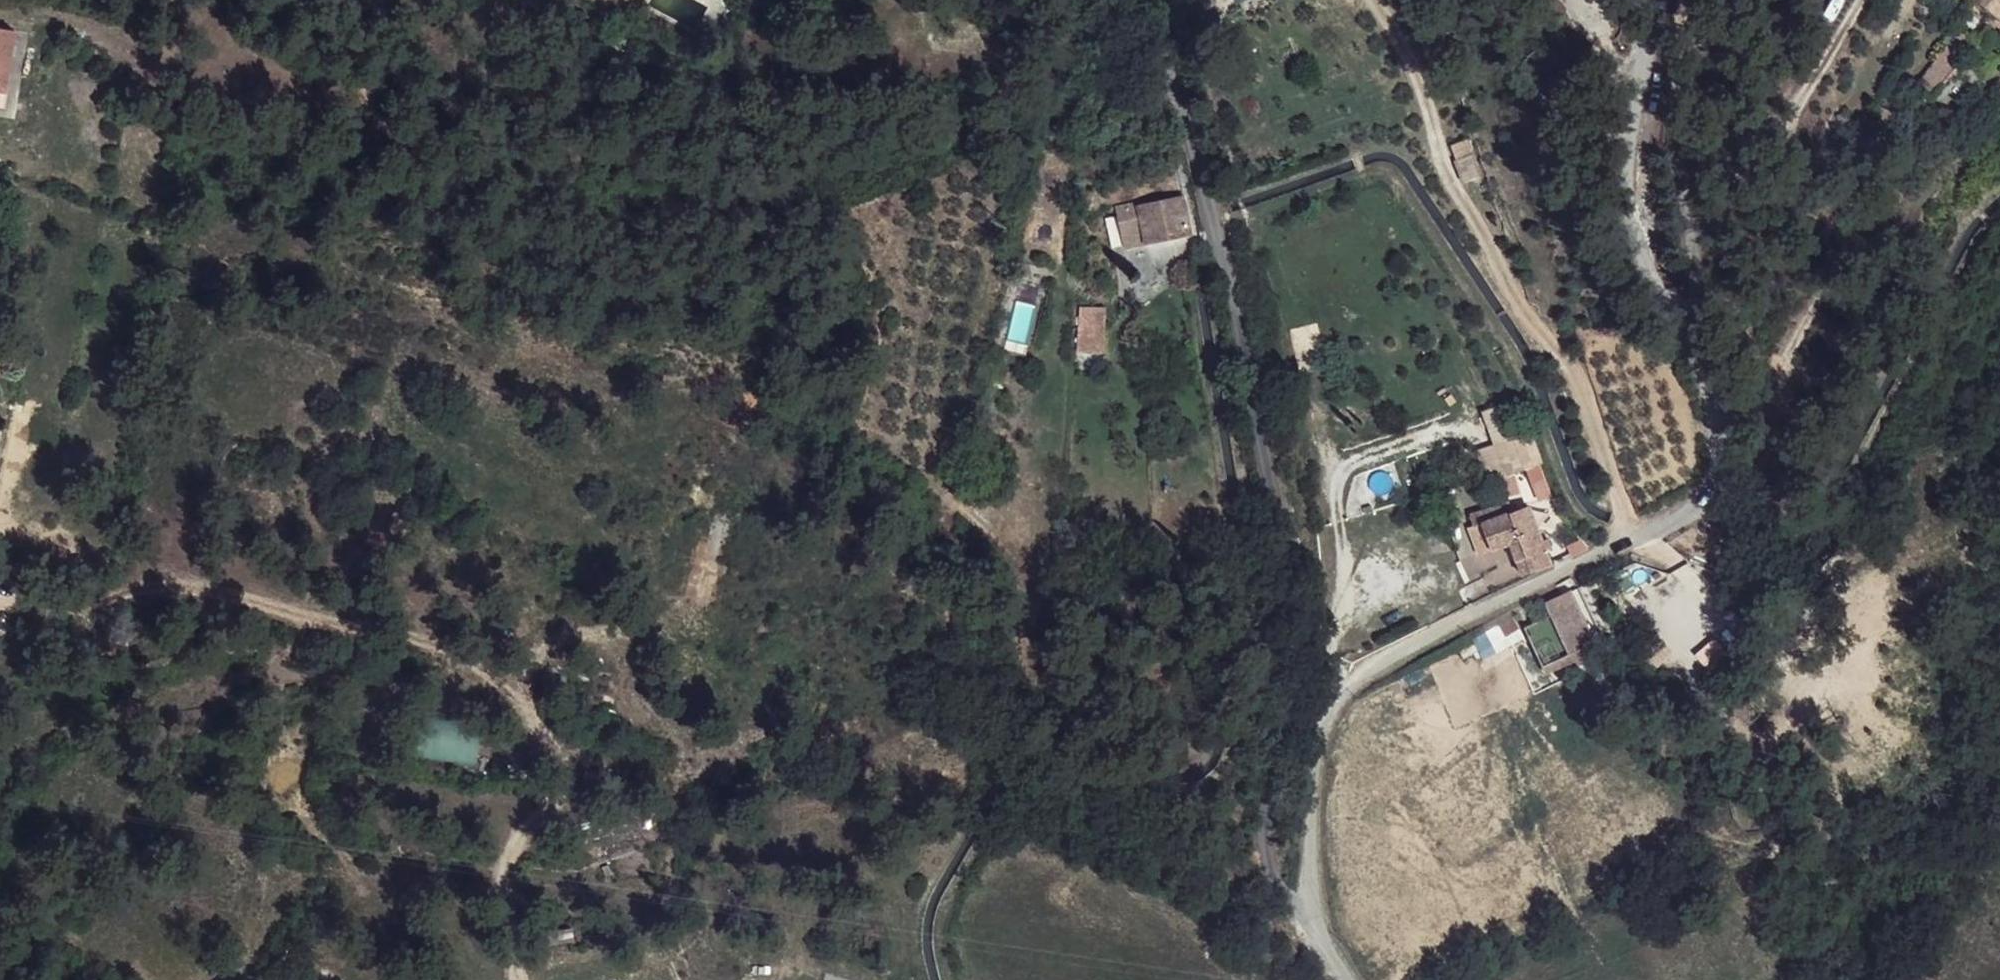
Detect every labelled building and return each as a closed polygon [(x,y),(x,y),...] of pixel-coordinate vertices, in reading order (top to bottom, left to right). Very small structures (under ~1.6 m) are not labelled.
[(1999,12),(1999,0),(1985,0),(1999,12)] [(0,24),(0,45),(10,49),(13,25),(0,24)] [(10,70),(10,49),(0,45),(0,70),(10,70)] [(1957,50),(1929,86),(1941,95),(1968,59),(1957,50)] [(0,70),(0,104),(8,105),(10,70),(0,70)] [(1186,200),(1124,213),(1133,251),(1195,236),(1186,200)] [(1107,218),(1109,247),(1119,246),(1117,218),(1107,218)] [(1107,357),(1106,312),(1089,312),(1088,319),(1087,356),(1107,357)] [(1536,503),(1555,495),(1515,397),(1478,412),(1512,497),(1531,489),(1536,503)] [(1503,501),(1473,511),(1476,525),(1484,522),(1509,512),(1503,501)] [(1530,509),(1509,512),(1520,541),(1513,544),(1515,552),(1526,578),(1553,567),(1530,509)] [(1509,512),(1484,522),(1494,551),(1513,544),(1520,541),(1509,512)] [(1484,522),(1470,527),(1481,556),(1494,551),(1484,522)] [(1574,590),(1551,603),(1561,625),(1578,652),(1602,638),(1574,590)]
